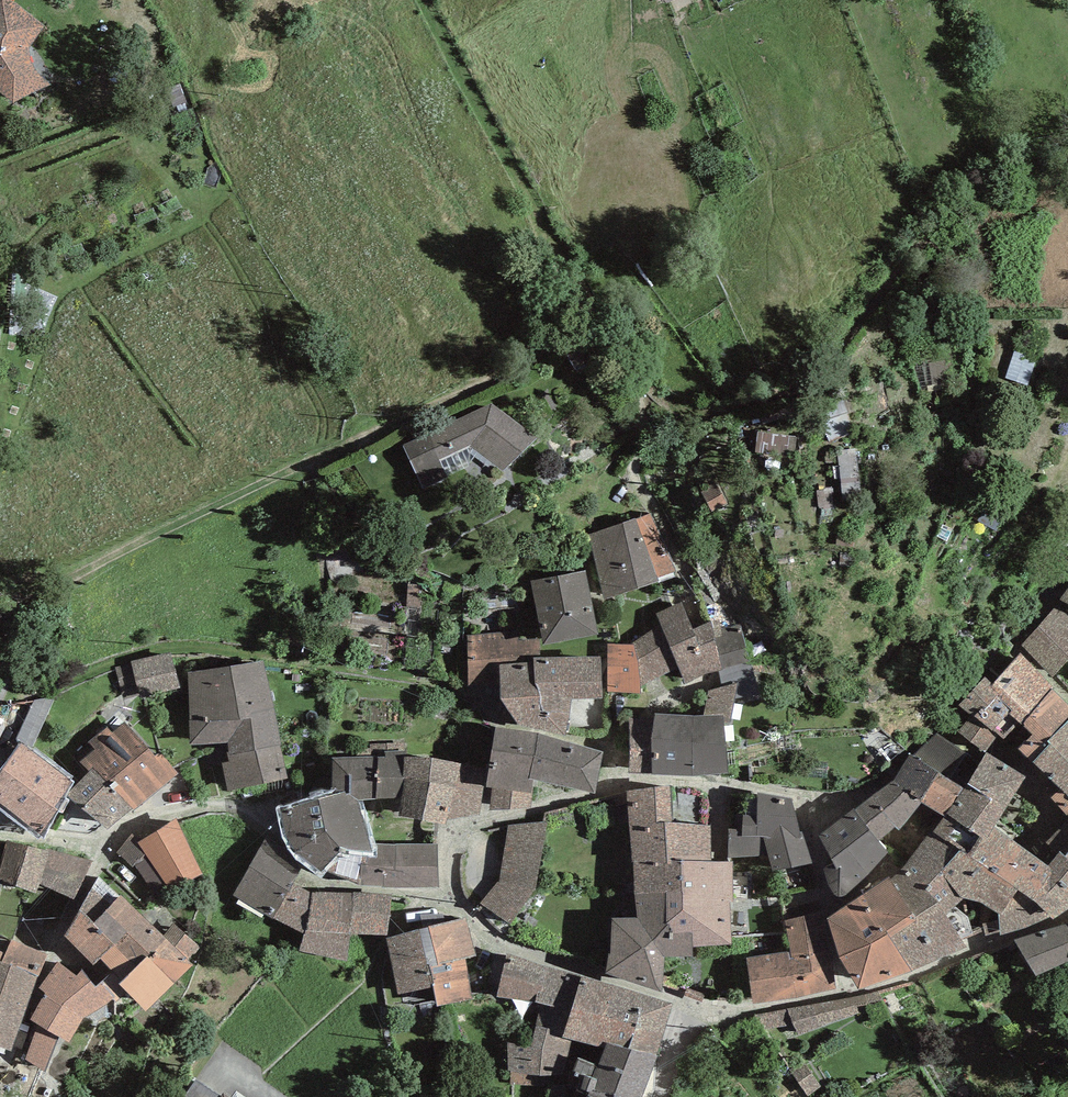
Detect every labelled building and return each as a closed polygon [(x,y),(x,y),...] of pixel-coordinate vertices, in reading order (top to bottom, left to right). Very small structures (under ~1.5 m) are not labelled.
[(14,100),(49,84),(34,68),(30,54),(33,39),(46,24),(13,0),(0,0),(0,88),(14,100)] [(1036,358),(1016,351),(1008,375),(1028,382),(1036,358)] [(949,359),(932,363),(936,382),(953,378),(949,359)] [(491,400),(401,442),(423,487),(448,475),(440,457),(469,444),(503,470),(533,432),(491,400)] [(794,437),(759,432),(758,447),(792,452),(794,437)] [(858,493),(854,449),(839,450),(843,495),(858,493)] [(586,532),(607,593),(670,571),(649,511),(586,532)] [(585,567),(531,578),(543,638),(597,627),(585,567)] [(1056,606),(1022,645),(1053,671),(1067,654),(1067,616),(1056,606)] [(505,634),(467,637),(470,692),(502,690),(501,659),(537,657),(536,638),(505,640),(505,634)] [(131,662),(116,666),(124,696),(179,682),(171,648),(130,659),(131,662)] [(228,749),(275,745),(266,656),(188,666),(193,738),(227,736),(228,749)] [(1023,662),(999,686),(989,676),(961,706),(976,720),(963,734),(982,752),(990,760),(998,752),(1023,726),(1034,736),(1021,750),(1062,790),(1051,801),(1067,817),(1067,706),(1023,662)] [(726,711),(651,713),(652,768),(727,765),(726,711)] [(133,819),(182,780),(163,756),(158,760),(129,725),(79,764),(92,780),(73,795),(103,833),(129,813),(133,819)] [(533,789),(536,774),(595,786),(602,747),(537,734),(496,726),(486,779),(494,781),(533,789)] [(819,830),(840,890),(889,849),(877,835),(895,823),(919,799),(941,808),(963,781),(979,757),(944,740),(819,830)] [(41,823),(72,777),(21,743),(0,774),(0,796),(41,823)] [(233,761),(223,763),(228,788),(284,776),(275,745),(228,749),(233,761)] [(980,828),(987,832),(993,822),(1025,769),(986,745),(979,757),(963,781),(946,808),(980,828)] [(386,754),(333,756),(333,785),(344,788),(359,796),(402,793),(406,755),(407,750),(385,748),(386,754)] [(402,793),(400,810),(446,816),(478,810),(484,782),(461,779),(460,760),(406,755),(402,793)] [(494,781),(491,806),(530,804),(533,789),(494,781)] [(613,914),(608,968),(661,985),(665,951),(695,950),(694,940),(730,938),(732,858),(710,857),(709,823),(673,820),(672,783),(627,788),(639,912),(613,914)] [(384,883),(440,884),(437,848),(372,843),(359,796),(344,788),(285,803),(285,824),(294,841),(306,853),(324,864),(362,880),(384,883)] [(767,850),(772,868),(811,859),(791,798),(757,792),(730,793),(727,851),(767,850)] [(177,821),(141,840),(167,887),(203,868),(177,821)] [(909,966),(963,942),(944,907),(961,895),(982,894),(999,906),(1000,929),(1057,910),(1067,901),(1067,849),(1067,848),(1059,845),(1053,858),(993,822),(987,832),(980,828),(969,849),(933,830),(889,872),(914,911),(889,928),(909,966)] [(501,879),(482,900),(513,923),(537,882),(545,825),(508,830),(501,879)] [(0,869),(0,877),(38,889),(40,881),(77,893),(87,860),(10,836),(0,869)] [(264,842),(234,890),(273,914),(303,866),(264,842)] [(133,870),(150,862),(142,846),(125,854),(133,870)] [(303,866),(273,914),(306,932),(300,947),(347,957),(350,930),(387,932),(392,894),(311,888),(303,866)] [(914,911),(889,872),(830,912),(841,948),(860,982),(909,966),(889,928),(914,911)] [(121,975),(148,1001),(201,946),(175,921),(165,932),(122,890),(97,916),(88,906),(65,930),(94,958),(98,953),(112,967),(121,975)] [(789,950),(745,959),(754,1001),(834,982),(819,910),(785,915),(789,950)] [(431,925),(387,934),(398,990),(432,983),(437,1003),(473,996),(465,957),(472,955),(464,918),(431,925)] [(1016,937),(1038,973),(1067,957),(1067,921),(1016,937)] [(507,956),(497,992),(570,1010),(583,973),(507,956)] [(12,1045),(38,971),(0,958),(0,1041),(12,1045)] [(570,1010),(563,1032),(607,1040),(659,1049),(671,1000),(583,973),(570,1010)] [(585,1096),(641,1096),(659,1049),(607,1040),(585,1096)]
